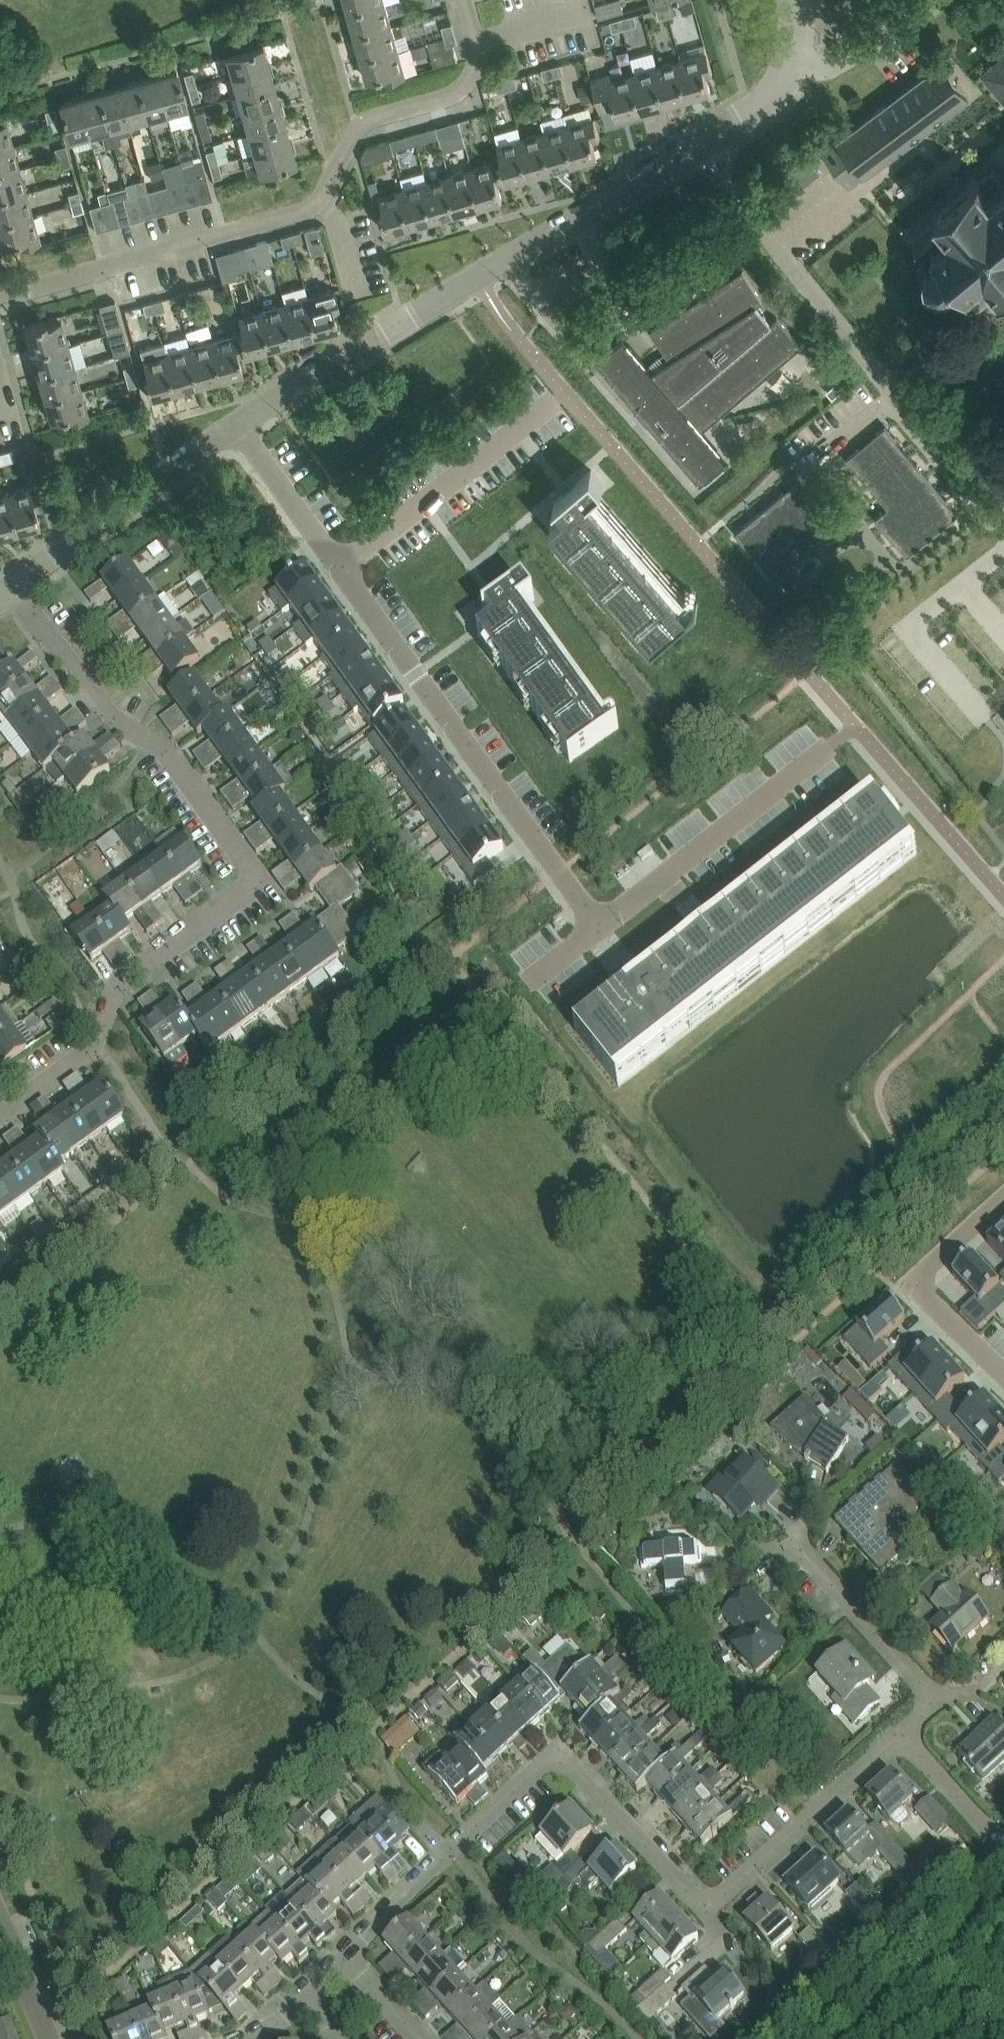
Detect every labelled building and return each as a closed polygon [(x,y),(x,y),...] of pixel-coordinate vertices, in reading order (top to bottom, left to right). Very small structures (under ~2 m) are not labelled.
[(384,0),(346,0),(349,12),(365,7),(366,11),(386,5),(384,0)] [(599,17),(624,10),(621,0),(611,0),(595,4),(599,17)] [(680,1),(684,14),(695,11),(692,0),(685,0),(680,1)] [(678,13),(675,3),(665,5),(668,15),(678,13)] [(392,29),(386,5),(366,11),(365,7),(349,12),(355,35),(372,30),(373,34),(392,29)] [(668,15),(665,5),(656,8),(658,18),(668,15)] [(423,28),(446,20),(441,7),(418,15),(423,28)] [(629,15),(619,18),(622,28),(632,25),(629,15)] [(622,28),(619,18),(609,21),(612,31),(622,28)] [(441,25),(444,35),(455,32),(452,23),(441,25)] [(399,51),(392,29),(373,34),(372,30),(355,35),(362,57),(378,53),(379,57),(399,51)] [(453,44),(457,42),(455,32),(444,35),(445,38),(427,43),(434,66),(458,59),(453,44)] [(425,43),(414,46),(416,56),(427,52),(425,43)] [(225,55),(231,74),(268,64),(263,44),(225,55)] [(405,75),(399,51),(379,57),(378,53),(362,57),(368,78),(384,74),(385,81),(405,75)] [(707,52),(680,59),(684,75),(681,76),(687,96),(710,90),(706,74),(713,72),(707,52)] [(995,61),(993,89),(1003,103),(1003,54),(995,61)] [(687,96),(681,76),(684,75),(680,59),(657,66),(662,81),(658,82),(663,103),(687,96)] [(821,151),(849,187),(969,96),(942,60),(821,151)] [(564,73),(561,63),(551,66),(554,76),(564,73)] [(274,83),(268,64),(231,74),(236,93),(274,83)] [(554,76),(551,66),(541,68),(544,79),(554,76)] [(663,103),(658,82),(662,81),(657,66),(634,72),(638,88),(635,89),(640,109),(663,103)] [(176,68),(156,74),(167,111),(186,106),(176,68)] [(183,73),(187,87),(196,84),(192,71),(183,73)] [(640,109),(635,89),(638,88),(634,72),(611,79),(610,73),(591,79),(600,110),(614,107),(617,116),(640,109)] [(167,111),(156,74),(137,79),(148,117),(167,111)] [(515,76),(504,79),(507,89),(518,86),(515,76)] [(137,79),(117,85),(128,122),(148,117),(137,79)] [(507,89),(504,79),(489,83),(491,93),(498,92),(507,89)] [(590,82),(579,85),(584,103),(595,100),(590,82)] [(279,103),(274,83),(236,93),(242,113),(279,103)] [(200,98),(196,84),(187,87),(191,101),(200,98)] [(117,85),(98,90),(114,143),(121,141),(119,134),(131,131),(128,122),(117,85)] [(98,90),(79,95),(90,133),(101,130),(105,146),(114,143),(98,90)] [(90,133),(79,95),(59,101),(70,139),(90,133)] [(285,122),(279,103),(242,113),(247,132),(285,122)] [(55,107),(44,110),(47,120),(57,117),(55,107)] [(203,109),(194,112),(198,125),(207,123),(203,109)] [(572,140),(568,124),(564,113),(541,120),(544,131),(548,147),(545,148),(550,168),(574,162),(568,141),(572,140)] [(469,117),(459,119),(462,130),(472,127),(469,117)] [(506,125),(509,135),(533,127),(529,117),(506,125)] [(594,117),(568,124),(572,140),(568,141),(574,162),(597,155),(593,139),(600,137),(594,117)] [(462,130),(459,119),(449,122),(452,133),(462,130)] [(12,145),(5,121),(0,123),(0,148),(12,145)] [(290,141),(285,122),(247,132),(253,152),(290,141)] [(211,137),(207,123),(198,125),(202,139),(211,137)] [(435,126),(412,133),(415,143),(438,137),(435,126)] [(550,168),(545,148),(548,147),(544,131),(521,138),(525,153),(521,154),(527,175),(550,168)] [(412,133),(403,135),(390,139),(393,149),(415,143),(412,133)] [(527,175),(521,154),(525,153),(521,138),(497,145),(501,160),(498,161),(503,180),(504,181),(527,175)] [(366,146),(361,156),(361,158),(363,163),(394,154),(393,149),(390,139),(376,143),(366,146)] [(296,161),(290,141),(253,152),(258,171),(296,161)] [(12,145),(0,148),(0,168),(3,168),(4,171),(18,168),(12,145)] [(55,147),(57,157),(68,154),(65,145),(55,147)] [(209,164),(218,161),(214,148),(205,150),(209,164)] [(70,164),(68,154),(57,157),(60,167),(70,164)] [(202,162),(194,164),(193,158),(181,162),(186,179),(193,177),(200,201),(212,198),(202,162)] [(218,161),(209,164),(213,178),(222,175),(218,161)] [(498,182),(503,180),(498,161),(472,168),(476,183),(473,184),(479,205),(502,198),(498,182)] [(1002,177),(994,167),(982,178),(980,176),(977,178),(975,176),(972,178),(974,180),(938,210),(937,208),(934,210),(936,213),(933,215),(934,217),(909,237),(924,255),(928,252),(931,257),(933,260),(929,263),(927,262),(924,264),(927,266),(924,271),(921,271),(922,274),(924,274),(926,280),(923,281),(925,284),(927,283),(932,287),(930,289),(932,291),(934,289),(939,293),(939,295),(942,296),(942,292),(948,292),(950,294),(952,291),(951,290),(955,286),(956,288),(957,287),(961,291),(957,294),(973,313),(998,292),(999,293),(1002,291),(1003,293),(1003,292),(1003,175),(1002,177)] [(18,168),(4,171),(3,168),(0,168),(0,193),(9,191),(10,195),(25,191),(18,168)] [(479,205),(473,184),(476,183),(472,168),(449,175),(453,190),(449,191),(455,211),(479,205)] [(949,169),(940,176),(949,188),(958,181),(949,169)] [(426,197),(430,196),(425,181),(426,181),(423,171),(400,178),(403,187),(407,202),(403,204),(409,224),(432,218),(426,197)] [(455,211),(449,191),(453,190),(449,175),(426,181),(425,181),(430,196),(426,197),(432,218),(455,211)] [(193,177),(186,179),(182,180),(189,204),(200,201),(193,177)] [(125,185),(128,195),(135,193),(147,190),(143,178),(124,183),(125,185)] [(182,180),(170,183),(177,208),(189,204),(182,180)] [(177,208),(170,183),(159,187),(165,211),(177,208)] [(125,185),(106,191),(109,200),(112,199),(124,196),(128,195),(125,185)] [(159,187),(147,190),(154,214),(165,211),(159,187)] [(409,224),(403,204),(407,202),(403,187),(380,194),(381,196),(373,198),(376,211),(380,210),(386,231),(409,224)] [(147,190),(135,193),(142,217),(154,214),(147,190)] [(25,191),(10,195),(9,191),(0,193),(0,218),(15,214),(17,219),(32,214),(25,191)] [(67,194),(70,204),(80,201),(78,191),(67,194)] [(142,217),(135,193),(128,195),(124,196),(130,221),(142,217)] [(130,221),(124,196),(112,199),(119,224),(130,221)] [(119,224),(112,199),(109,200),(101,203),(107,227),(119,224)] [(83,211),(80,201),(70,204),(73,213),(83,211)] [(107,227),(101,203),(89,206),(95,230),(107,227)] [(32,214),(17,219),(15,214),(0,218),(0,238),(2,243),(18,239),(20,246),(39,240),(32,214)] [(303,229),(310,254),(324,250),(317,225),(303,229)] [(299,230),(290,232),(293,243),(302,240),(299,230)] [(293,243),(290,232),(280,235),(283,246),(293,243)] [(706,240),(697,245),(701,252),(710,247),(706,240)] [(244,246),(246,256),(256,253),(253,243),(244,246)] [(246,256),(244,246),(233,248),(236,259),(246,256)] [(680,256),(671,261),(675,268),(684,263),(680,256)] [(735,401),(732,397),(753,379),(756,383),(790,354),(786,350),(796,341),(800,346),(801,345),(777,317),(771,322),(757,305),(762,300),(742,269),(741,270),(745,275),(734,282),(730,277),(693,301),(696,306),(673,321),(669,317),(650,329),(670,359),(653,371),(623,335),(597,357),(638,405),(635,407),(648,422),(651,419),(701,478),(726,457),(703,429),(735,401)] [(296,293),(319,286),(315,275),(292,282),(296,293)] [(208,285),(199,287),(201,298),(211,295),(208,285)] [(201,298),(199,287),(188,290),(191,301),(201,298)] [(334,288),(308,296),(312,311),(307,312),(313,333),(337,326),(332,310),(339,308),(334,288)] [(313,333),(307,312),(312,311),(308,296),(285,302),(289,318),(285,319),(290,340),(313,333)] [(162,298),(152,300),(155,311),(165,308),(162,298)] [(98,304),(106,332),(122,327),(114,300),(98,304)] [(155,311),(152,300),(142,303),(145,314),(155,311)] [(290,340),(285,319),(289,318),(285,302),(261,309),(265,324),(261,325),(267,346),(290,340)] [(267,346),(261,325),(265,324),(261,309),(238,315),(242,330),(237,332),(243,352),(243,353),(267,346)] [(23,325),(30,350),(51,344),(52,347),(67,342),(61,319),(46,323),(45,319),(23,325)] [(129,351),(122,327),(106,332),(113,355),(129,351)] [(237,353),(243,352),(237,332),(212,339),(217,355),(212,356),(218,376),(242,370),(237,353)] [(218,376),(212,356),(217,355),(212,339),(190,345),(194,361),(189,362),(195,383),(218,376)] [(74,365),(67,342),(52,347),(51,344),(30,350),(37,372),(57,367),(58,370),(74,365)] [(195,383),(189,362),(194,361),(190,345),(166,352),(170,368),(166,369),(172,389),(195,383)] [(172,389),(166,369),(170,368),(166,352),(142,359),(147,374),(143,375),(148,396),(172,389)] [(123,367),(125,377),(136,374),(133,364),(123,367)] [(81,389),(74,365),(58,370),(57,367),(37,372),(44,396),(64,390),(65,393),(81,389)] [(138,384),(136,374),(125,377),(128,387),(138,384)] [(838,381),(827,390),(832,396),(843,387),(838,381)] [(88,415),(81,389),(65,393),(64,390),(44,396),(50,419),(66,414),(68,421),(88,415)] [(885,426),(872,436),(883,449),(893,461),(906,451),(885,426)] [(872,436),(847,457),(858,470),(883,449),(872,436)] [(0,451),(0,458),(1,462),(12,459),(9,449),(0,451)] [(883,449),(858,470),(868,482),(893,461),(883,449)] [(906,451),(893,461),(903,474),(913,486),(926,476),(906,451)] [(893,461),(868,482),(878,494),(903,474),(893,461)] [(566,511),(551,524),(560,535),(576,554),(593,574),(598,570),(614,589),(610,593),(612,596),(627,612),(631,609),(648,628),(643,632),(653,642),(698,603),(697,602),(688,610),(606,514),(589,495),(595,490),(603,483),(591,469),(554,501),(555,502),(557,500),(564,509),(566,511)] [(903,474),(878,494),(888,507),(901,496),(913,486),(903,474)] [(913,486),(901,496),(911,509),(937,488),(926,476),(913,486)] [(798,480),(785,490),(806,515),(819,505),(798,480)] [(36,485),(10,492),(14,507),(10,508),(16,529),(39,523),(35,507),(41,505),(36,485)] [(202,494),(208,504),(218,498),(211,488),(202,494)] [(937,488),(911,509),(921,522),(947,501),(937,488)] [(785,490),(773,500),(794,525),(806,515),(785,490)] [(10,508),(14,507),(10,492),(0,495),(0,534),(16,529),(10,508)] [(888,507),(876,517),(886,530),(911,509),(901,496),(888,507)] [(773,500),(761,510),(781,536),(794,525),(773,500)] [(947,501),(921,522),(932,534),(957,514),(947,501)] [(819,505),(806,515),(827,540),(839,530),(819,505)] [(911,509),(886,530),(896,542),(921,522),(911,509)] [(761,510),(748,521),(769,546),(781,536),(761,510)] [(806,515),(794,525),(814,550),(827,540),(806,515)] [(748,521),(736,531),(756,556),(769,546),(748,521)] [(921,522),(896,542),(907,555),(932,534),(921,522)] [(794,525),(781,536),(802,561),(814,550),(794,525)] [(781,536),(769,546),(790,571),(802,561),(781,536)] [(769,546),(756,556),(777,581),(790,571),(769,546)] [(143,582),(129,562),(102,581),(104,584),(104,583),(116,600),(115,600),(116,601),(143,582)] [(306,569),(269,595),(283,614),(291,608),(290,608),(319,587),(306,569)] [(201,581),(191,589),(198,599),(209,591),(201,581)] [(157,601),(143,582),(116,601),(117,602),(131,620),(157,601)] [(495,625),(479,636),(487,648),(502,668),(517,689),(522,686),(536,706),(532,710),(547,731),(552,728),(566,748),(562,751),(570,763),(619,728),(618,727),(615,729),(608,734),(520,611),(526,606),(535,600),(524,585),(484,614),(484,615),(487,614),(495,625)] [(102,594),(96,586),(85,594),(91,603),(102,594)] [(319,587),(290,608),(291,608),(302,623),(302,624),(331,603),(319,587)] [(157,601),(131,620),(144,639),(145,640),(171,621),(180,615),(166,595),(157,601)] [(218,601),(207,609),(215,619),(224,613),(225,612),(218,601)] [(302,623),(294,629),(307,647),(315,641),(314,641),(343,620),(331,603),(302,624),(302,623)] [(124,625),(118,616),(107,625),(113,633),(124,625)] [(343,620),(314,641),(315,641),(325,656),(326,657),(355,636),(343,620)] [(176,628),(171,621),(145,640),(145,641),(146,641),(153,651),(135,664),(141,672),(153,664),(159,660),(185,640),(195,633),(186,621),(176,628)] [(257,621),(247,629),(252,635),(262,628),(257,621)] [(131,634),(124,625),(113,633),(119,642),(131,634)] [(325,656),(322,659),(334,676),(334,677),(367,653),(355,636),(326,657),(325,656)] [(269,638),(259,645),(264,652),(274,645),(269,638)] [(159,660),(165,668),(172,677),(171,678),(173,680),(200,660),(185,640),(159,660)] [(274,645),(264,652),(269,659),(278,651),(274,645)] [(13,667),(0,651),(0,677),(13,667)] [(28,682),(21,673),(38,660),(33,652),(13,667),(0,677),(0,703),(28,682)] [(334,676),(330,679),(342,696),(379,670),(367,653),(334,677),(334,676)] [(159,673),(153,664),(141,672),(147,681),(159,673)] [(379,670),(342,696),(355,713),(358,710),(391,686),(379,670)] [(293,671),(283,679),(288,685),(298,678),(293,671)] [(210,696),(196,676),(170,695),(171,698),(171,697),(178,706),(184,715),(210,696)] [(57,685),(52,677),(35,690),(28,682),(0,703),(0,712),(8,722),(57,685)] [(298,678),(288,685),(293,692),(302,684),(298,678)] [(20,738),(52,713),(46,705),(63,692),(57,685),(8,722),(20,738)] [(391,686),(358,710),(371,728),(404,704),(391,686)] [(210,696),(184,715),(197,733),(198,735),(203,732),(225,716),(210,696)] [(327,697),(317,704),(321,711),(331,704),(327,697)] [(331,704),(321,711),(326,718),(336,710),(331,704)] [(32,754),(82,716),(76,709),(59,722),(52,713),(20,738),(32,754)] [(172,711),(160,719),(166,728),(178,720),(172,711)] [(243,731),(230,712),(225,716),(203,732),(204,733),(217,750),(243,731)] [(405,713),(369,740),(382,758),(419,731),(405,713)] [(76,745),(70,737),(87,724),(82,716),(32,754),(45,771),(47,769),(58,761),(57,760),(76,745)] [(184,728),(178,720),(166,728),(173,737),(184,728)] [(343,720),(333,728),(338,734),(348,727),(343,720)] [(243,731),(217,750),(230,769),(231,770),(258,751),(243,731)] [(419,731),(382,758),(394,774),(431,748),(419,731)] [(59,784),(66,778),(115,741),(110,734),(92,747),(85,738),(76,745),(57,760),(58,761),(47,769),(59,784)] [(121,748),(115,741),(66,778),(79,795),(110,770),(103,761),(121,748)] [(199,763),(211,755),(205,747),(193,755),(199,763)] [(431,748),(394,774),(406,791),(443,765),(431,748)] [(272,770),(258,751),(231,770),(232,771),(245,789),(272,770)] [(217,764),(211,755),(199,763),(206,772),(217,764)] [(443,765),(406,791),(418,807),(455,781),(443,765)] [(272,770),(245,789),(257,806),(257,807),(259,809),(280,793),(281,794),(286,790),(272,770)] [(344,772),(334,779),(341,788),(350,781),(344,772)] [(455,781),(418,807),(430,824),(466,798),(455,781)] [(239,794),(233,786),(221,794),(227,802),(239,794)] [(294,813),(281,794),(280,793),(259,809),(254,812),(255,814),(256,814),(268,832),(294,813)] [(245,803),(239,794),(227,802),(234,811),(245,803)] [(383,798),(374,804),(378,811),(388,804),(383,798)] [(466,798),(430,824),(442,840),(478,814),(466,798)] [(388,804),(378,811),(383,817),(393,811),(388,804)] [(624,993),(575,1031),(615,1081),(912,848),(878,804),(629,999),(624,993)] [(294,813),(268,832),(282,850),(281,851),(282,852),(309,832),(294,813)] [(478,814),(442,840),(454,857),(490,831),(478,814)] [(262,837),(262,836),(256,828),(244,836),(250,845),(262,837)] [(407,831),(398,838),(402,844),(412,837),(407,831)] [(490,831),(454,857),(466,874),(474,886),(472,887),(472,888),(497,870),(494,871),(487,861),(504,849),(490,831)] [(323,852),(316,843),(309,832),(282,852),(283,853),(296,871),(323,852)] [(268,845),(262,837),(250,845),(257,853),(268,845)] [(412,837),(402,844),(407,850),(417,843),(412,837)] [(183,840),(163,855),(182,881),(200,868),(202,867),(183,840)] [(336,870),(323,852),(296,871),(309,889),(310,891),(315,888),(315,887),(337,871),(336,870)] [(163,855),(143,869),(163,895),(164,895),(163,894),(182,881),(163,855)] [(341,866),(336,870),(337,871),(315,887),(315,888),(332,911),(339,906),(340,906),(360,892),(341,866)] [(279,884),(290,876),(284,867),(272,875),(279,884)] [(143,869),(124,883),(143,909),(161,896),(162,896),(163,895),(143,869)] [(290,876),(279,884),(285,893),(296,884),(290,876)] [(195,881),(187,887),(195,899),(203,892),(195,881)] [(124,883),(105,897),(112,906),(125,923),(126,922),(126,921),(143,909),(124,883)] [(187,887),(186,887),(178,894),(186,905),(195,899),(187,887)] [(125,923),(112,906),(92,921),(111,947),(129,934),(130,934),(132,932),(125,923)] [(359,933),(340,906),(339,906),(332,911),(314,924),(316,926),(334,951),(335,950),(359,933)] [(156,909),(148,915),(156,927),(165,921),(156,909)] [(316,926),(307,932),(294,914),(287,920),(323,970),(340,958),(335,950),(334,951),(316,926)] [(148,915),(148,916),(139,922),(147,933),(156,927),(148,915)] [(323,970),(287,920),(280,925),(293,943),(284,949),(307,981),(323,970)] [(92,921),(72,935),(92,961),(94,960),(94,959),(111,947),(92,921)] [(307,981),(284,949),(275,956),(262,938),(254,943),(291,993),(307,981)] [(291,993),(254,943),(247,948),(260,966),(251,973),(274,1005),(291,993)] [(124,947),(116,953),(124,965),(133,958),(124,947)] [(116,953),(107,960),(115,971),(124,965),(116,953)] [(274,1005),(251,973),(243,979),(230,961),(222,967),(258,1017),(274,1005)] [(258,1017),(222,967),(215,972),(228,990),(218,997),(242,1029),(258,1017)] [(242,1029),(218,997),(210,1003),(197,985),(190,990),(226,1040),(242,1029)] [(226,1040),(190,990),(182,995),(195,1013),(187,1019),(186,1020),(198,1036),(209,1052),(226,1040)] [(186,1020),(187,1019),(175,1003),(166,1010),(153,992),(146,997),(182,1048),(182,1047),(198,1036),(186,1020)] [(182,1048),(146,997),(138,1003),(151,1020),(142,1027),(171,1068),(188,1056),(182,1047),(182,1048)] [(46,1004),(34,1012),(41,1023),(53,1015),(46,1004)] [(325,1006),(320,1011),(324,1016),(329,1012),(325,1006)] [(0,1015),(0,1038),(11,1030),(0,1015)] [(11,1030),(0,1038),(0,1068),(34,1044),(21,1026),(12,1032),(11,1030)] [(76,1074),(70,1079),(106,1129),(122,1118),(99,1085),(89,1092),(76,1074)] [(106,1129),(70,1079),(62,1084),(75,1102),(66,1108),(89,1141),(106,1129)] [(89,1141),(66,1108),(57,1115),(44,1097),(37,1103),(73,1152),(89,1141)] [(73,1152),(37,1103),(29,1108),(42,1126),(33,1132),(38,1140),(39,1139),(57,1164),(73,1152)] [(62,1172),(57,1164),(39,1139),(38,1140),(30,1146),(17,1128),(10,1133),(46,1183),(62,1172)] [(46,1183),(10,1133),(2,1139),(15,1156),(6,1163),(30,1195),(46,1183)] [(6,1163),(0,1167),(0,1188),(14,1207),(30,1195),(6,1163)] [(0,1188),(0,1217),(14,1207),(0,1188)] [(987,1243),(1003,1261),(1003,1228),(987,1243)] [(953,1275),(975,1299),(961,1312),(979,1330),(1003,1307),(1003,1291),(1000,1287),(972,1257),(953,1275)] [(887,1301),(844,1340),(871,1370),(890,1353),(885,1348),(880,1343),(905,1321),(904,1319),(887,1301)] [(907,1351),(888,1367),(913,1395),(949,1363),(933,1345),(916,1361),(907,1351)] [(949,1363),(913,1395),(938,1422),(956,1405),(948,1396),(965,1381),(949,1363)] [(807,1456),(805,1459),(809,1462),(812,1457),(829,1469),(826,1473),(827,1473),(849,1439),(805,1396),(771,1427),(791,1449),(795,1445),(806,1452),(805,1454),(807,1456)] [(956,1405),(938,1422),(947,1433),(951,1430),(966,1447),(1001,1414),(985,1397),(965,1415),(956,1405)] [(966,1447),(990,1473),(1003,1461),(1003,1452),(1000,1447),(1003,1443),(1003,1418),(1001,1414),(966,1447)] [(759,1507),(776,1488),(745,1460),(713,1496),(740,1520),(755,1504),(759,1507)] [(990,1473),(999,1484),(1003,1479),(1003,1461),(990,1473)] [(907,1520),(929,1499),(897,1463),(835,1519),(883,1572),(913,1545),(904,1534),(906,1533),(903,1529),(901,1530),(893,1521),(901,1514),(907,1520)] [(680,1535),(665,1536),(666,1547),(641,1550),(643,1567),(665,1565),(667,1593),(687,1591),(685,1564),(701,1562),(700,1545),(681,1547),(680,1535)] [(964,1598),(952,1585),(932,1604),(947,1620),(936,1630),(932,1625),(931,1626),(953,1650),(988,1618),(967,1595),(964,1598)] [(756,1673),(785,1648),(763,1624),(772,1616),(749,1591),(724,1614),(742,1635),(731,1645),(756,1673)] [(500,1634),(491,1643),(504,1657),(513,1649),(500,1634)] [(557,1695),(562,1690),(588,1667),(587,1666),(568,1645),(546,1665),(533,1650),(523,1659),(529,1665),(557,1695)] [(834,1700),(855,1723),(879,1702),(865,1687),(869,1683),(862,1675),(867,1671),(847,1647),(818,1673),(839,1696),(834,1700)] [(482,1648),(473,1656),(480,1664),(490,1656),(482,1648)] [(576,1706),(619,1667),(624,1663),(618,1656),(600,1672),(592,1663),(593,1663),(592,1662),(587,1666),(588,1667),(562,1690),(576,1706)] [(468,1659),(457,1669),(457,1670),(464,1678),(475,1668),(468,1660),(468,1659)] [(582,1730),(621,1695),(612,1685),(629,1669),(624,1663),(619,1667),(576,1706),(585,1715),(578,1721),(578,1726),(581,1729),(580,1729),(581,1730),(582,1730)] [(561,1700),(557,1695),(529,1665),(522,1671),(527,1675),(517,1684),(545,1714),(560,1701),(561,1700)] [(529,1729),(545,1714),(517,1684),(510,1691),(505,1686),(497,1693),(529,1729)] [(595,1745),(625,1718),(617,1709),(631,1696),(626,1690),(621,1695),(582,1730),(595,1745)] [(529,1729),(497,1693),(491,1699),(496,1704),(487,1712),(514,1742),(513,1743),(520,1750),(527,1744),(520,1737),(529,1729)] [(420,1703),(411,1712),(418,1719),(427,1711),(420,1703)] [(672,1724),(683,1717),(673,1703),(662,1710),(672,1724)] [(498,1756),(513,1743),(514,1742),(487,1712),(477,1721),(473,1715),(466,1721),(498,1756)] [(609,1760),(645,1728),(639,1721),(633,1727),(625,1718),(595,1745),(609,1760)] [(498,1756),(466,1721),(466,1722),(471,1727),(462,1735),(457,1729),(450,1736),(455,1742),(456,1741),(483,1771),(483,1770),(498,1756)] [(1003,1761),(1003,1731),(994,1721),(983,1731),(984,1733),(978,1739),(976,1737),(959,1753),(983,1780),(1003,1761)] [(623,1776),(653,1749),(645,1740),(657,1729),(651,1722),(645,1728),(609,1760),(623,1776)] [(489,1777),(483,1770),(483,1771),(456,1741),(455,1742),(450,1747),(454,1752),(446,1760),(445,1760),(482,1801),(488,1795),(479,1785),(488,1777),(488,1778),(489,1777)] [(660,1798),(690,1772),(682,1762),(697,1749),(691,1742),(681,1750),(646,1783),(647,1784),(660,1798)] [(646,1783),(681,1750),(676,1744),(661,1758),(653,1749),(623,1776),(637,1791),(636,1791),(637,1792),(647,1784),(646,1783)] [(482,1801),(445,1760),(446,1760),(441,1755),(424,1769),(457,1806),(458,1805),(458,1804),(466,1797),(476,1807),(482,1801)] [(674,1814),(718,1775),(713,1768),(698,1781),(690,1772),(660,1798),(674,1814)] [(688,1830),(718,1803),(710,1794),(724,1781),(718,1775),(674,1814),(688,1830)] [(868,1795),(890,1819),(893,1822),(897,1825),(901,1825),(907,1820),(907,1815),(906,1811),(903,1808),(913,1799),(891,1775),(868,1795)] [(327,1787),(326,1793),(328,1799),(333,1802),(338,1798),(337,1790),(332,1785),(327,1787)] [(716,1834),(753,1801),(747,1794),(727,1812),(718,1803),(688,1830),(702,1845),(701,1847),(713,1837),(714,1839),(718,1835),(716,1834)] [(930,1799),(917,1810),(937,1833),(950,1822),(930,1799)] [(409,1831),(380,1800),(352,1825),(398,1876),(406,1868),(399,1860),(400,1860),(399,1859),(398,1859),(393,1853),(403,1845),(399,1840),(409,1831)] [(592,1832),(571,1808),(560,1818),(559,1817),(555,1820),(556,1821),(536,1840),(557,1863),(592,1832)] [(304,1811),(292,1822),(299,1830),(312,1819),(304,1811)] [(875,1843),(870,1837),(849,1813),(847,1814),(845,1814),(837,1820),(837,1823),(830,1829),(828,1827),(827,1827),(829,1830),(826,1833),(848,1857),(859,1847),(863,1849),(872,1841),(874,1844),(875,1843)] [(398,1876),(352,1825),(334,1841),(343,1851),(367,1877),(376,1869),(381,1875),(382,1876),(389,1884),(398,1876)] [(911,1864),(887,1837),(876,1848),(899,1874),(911,1864)] [(580,1879),(590,1889),(600,1880),(611,1892),(636,1869),(616,1847),(580,1879)] [(367,1877),(343,1851),(326,1868),(362,1908),(371,1901),(364,1893),(364,1892),(363,1891),(363,1892),(357,1886),(367,1877)] [(839,1882),(816,1857),(812,1861),(811,1859),(810,1860),(813,1863),(807,1868),(805,1867),(786,1884),(809,1909),(839,1882)] [(251,1858),(244,1864),(253,1874),(260,1868),(251,1858)] [(362,1908),(326,1868),(324,1869),(314,1858),(296,1874),(311,1891),(312,1890),(331,1910),(331,1909),(340,1901),(346,1907),(345,1908),(346,1909),(347,1908),(354,1916),(362,1908)] [(537,1901),(542,1896),(563,1877),(553,1865),(526,1889),(537,1901)] [(234,1876),(219,1890),(227,1899),(243,1885),(234,1876)] [(572,1888),(563,1877),(542,1896),(560,1916),(567,1909),(559,1900),(572,1888)] [(857,1885),(847,1895),(874,1924),(884,1915),(857,1885)] [(337,1915),(331,1909),(331,1910),(312,1890),(311,1891),(295,1906),(327,1941),(336,1932),(332,1929),(329,1928),(326,1925),(337,1915)] [(640,1939),(647,1947),(680,1918),(661,1897),(635,1920),(646,1933),(640,1939)] [(794,1930),(777,1911),(774,1914),(769,1908),(771,1906),(772,1907),(773,1906),(768,1901),(763,1905),(758,1900),(752,1905),(750,1904),(749,1905),(756,1912),(746,1921),(771,1950),(794,1930)] [(327,1941),(295,1906),(277,1922),(301,1948),(301,1947),(312,1938),(315,1941),(315,1945),(318,1949),(327,1941)] [(309,1956),(301,1947),(301,1948),(277,1922),(277,1923),(267,1912),(250,1928),(253,1933),(254,1932),(277,1958),(283,1964),(294,1954),(297,1957),(297,1961),(300,1965),(309,1956)] [(698,1938),(680,1918),(647,1947),(654,1955),(661,1949),(672,1962),(698,1938)] [(401,1961),(426,1939),(410,1920),(385,1943),(401,1961)] [(588,1947),(598,1957),(627,1931),(618,1920),(588,1947)] [(817,1958),(828,1949),(810,1928),(799,1938),(817,1958)] [(269,1966),(277,1958),(254,1932),(253,1933),(236,1948),(274,1989),(282,1981),(275,1973),(274,1972),(269,1966)] [(274,1989),(236,1948),(227,1938),(209,1954),(242,1990),(252,1982),(257,1988),(256,1988),(257,1989),(258,1989),(265,1997),(274,1989)] [(417,1979),(442,1956),(426,1939),(401,1961),(417,1979)] [(242,1990),(209,1954),(191,1971),(189,1972),(201,2000),(212,1995),(224,2007),(230,2013),(229,2013),(230,2014),(238,2022),(247,2014),(240,2006),(240,2005),(239,2004),(239,2005),(233,1999),(242,1990)] [(433,1997),(458,1974),(442,1956),(417,1979),(433,1997)] [(386,1975),(397,1965),(396,1965),(389,1957),(379,1967),(386,1975)] [(404,1973),(397,1965),(386,1975),(393,1983),(404,1973)] [(646,2002),(665,1985),(671,1979),(662,1970),(637,1993),(646,2002)] [(744,1996),(723,1972),(716,1979),(712,1982),(703,1971),(682,1989),(690,1997),(681,2006),(681,2007),(683,2006),(711,2037),(723,2026),(717,2020),(730,2009),(731,2011),(732,2011),(734,2009),(732,2007),(744,1996)] [(224,2007),(212,1995),(201,2000),(189,1972),(167,1981),(192,2038),(204,2038),(200,2029),(201,2029),(200,2027),(199,2028),(196,2021),(209,2016),(208,2013),(224,2007)] [(450,2015),(475,1992),(458,1974),(433,1997),(429,2001),(419,2010),(426,2018),(441,2005),(450,2015)] [(125,1978),(114,1982),(120,1995),(131,1991),(125,1978)] [(167,1981),(157,1985),(163,1997),(150,2003),(153,2010),(164,2035),(164,2034),(176,2029),(179,2037),(178,2037),(179,2038),(180,2038),(192,2038),(167,1981)] [(501,2001),(484,1983),(475,1992),(450,2015),(458,2024),(444,2038),(445,2038),(458,2038),(461,2036),(466,2032),(501,2001)] [(676,1997),(665,1985),(646,2002),(637,2010),(648,2023),(676,1997)] [(419,2010),(429,2001),(422,1993),(411,2002),(419,2010)] [(517,2018),(501,2001),(466,2032),(472,2038),(494,2038),(517,2018)] [(164,2034),(164,2035),(153,2010),(131,2020),(139,2038),(166,2038),(164,2034)] [(8,2038),(26,2038),(29,2038),(17,2012),(0,2020),(0,2022),(8,2038)] [(533,2036),(517,2018),(494,2038),(529,2038),(533,2036)] [(131,2020),(98,2034),(100,2038),(139,2038),(131,2020)]
